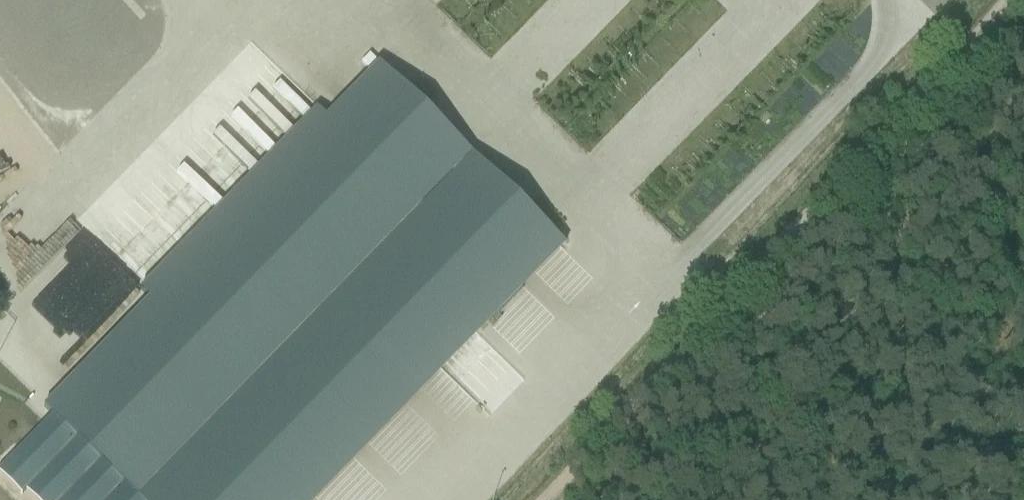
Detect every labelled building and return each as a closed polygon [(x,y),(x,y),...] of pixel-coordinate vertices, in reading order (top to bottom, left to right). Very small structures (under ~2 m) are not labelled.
[(0,108),(0,154),(36,168),(37,88),(37,14),(0,108)] [(21,468),(45,490),(53,481),(73,499),(360,499),(594,248),(403,72),(77,423),(69,416),(21,468)]
